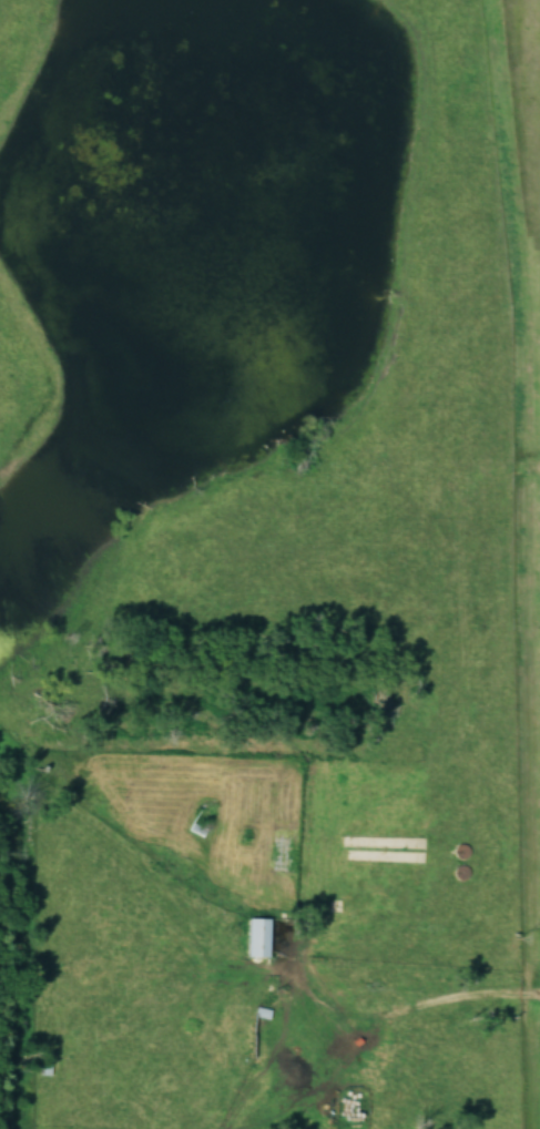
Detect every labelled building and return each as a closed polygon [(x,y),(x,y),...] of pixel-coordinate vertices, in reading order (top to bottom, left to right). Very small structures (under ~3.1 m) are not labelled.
[(269,918),(248,918),(248,957),(269,957),(269,918)]
